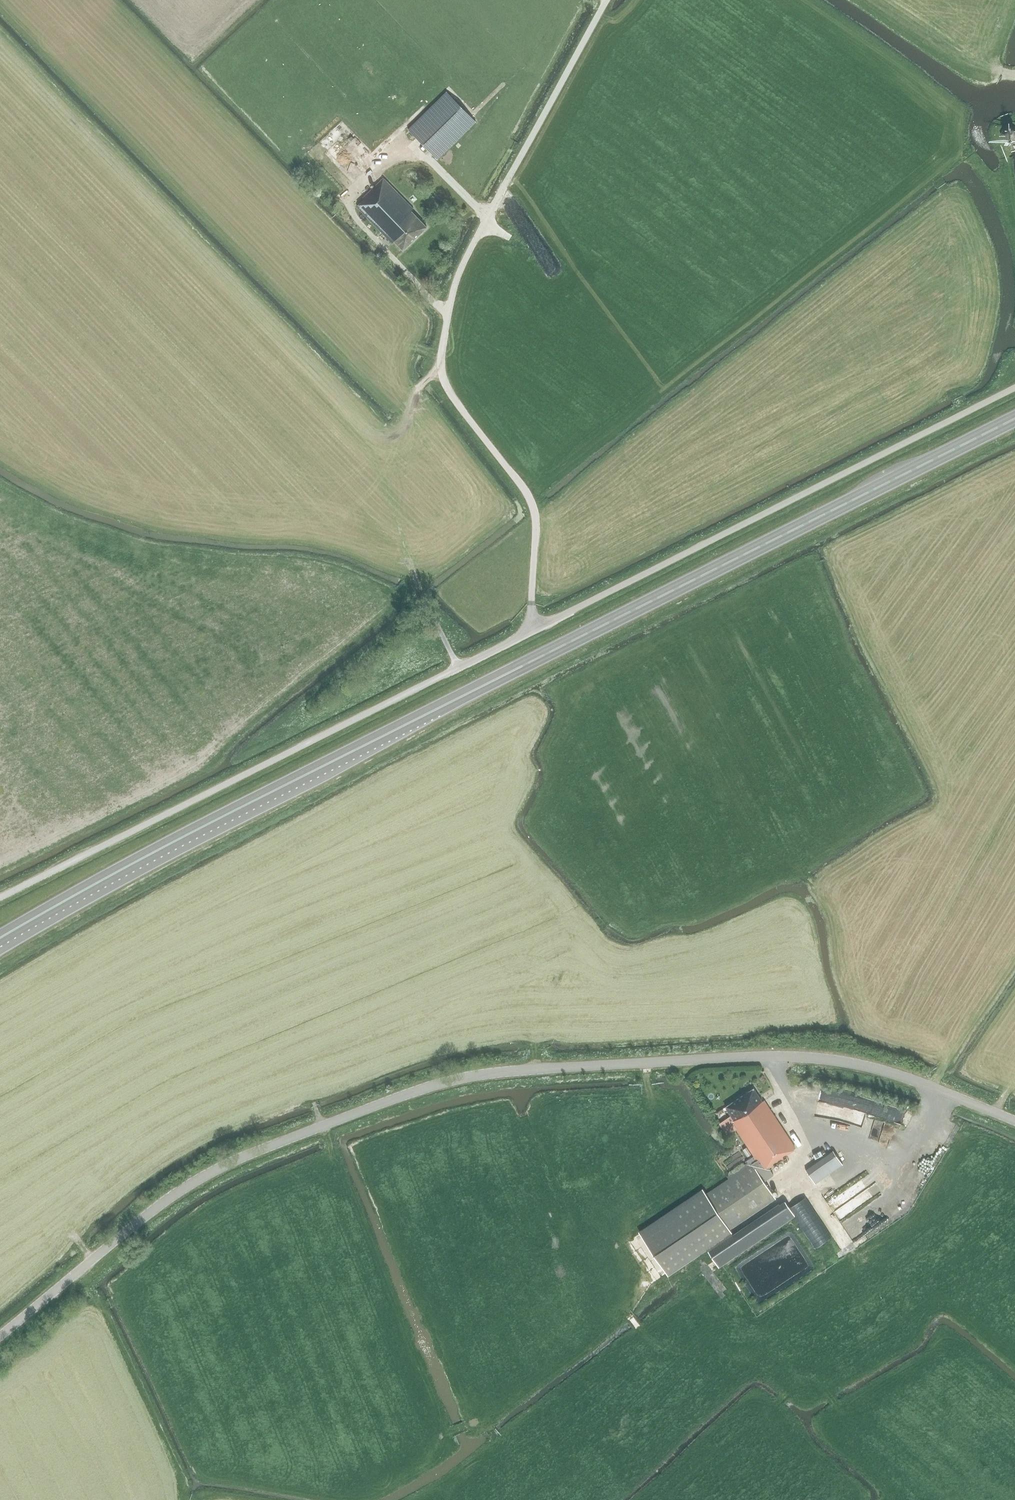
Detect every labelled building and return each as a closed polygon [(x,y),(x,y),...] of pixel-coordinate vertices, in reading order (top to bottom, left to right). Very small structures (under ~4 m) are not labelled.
[(438,159),(476,122),(447,91),(409,129),(438,159)] [(1011,126),(1010,126),(1005,127),(1004,128),(1002,133),(1001,134),(1002,134),(1003,139),(1004,140),(1008,142),(1008,143),(1010,143),(1010,142),(1014,141),(1014,128),(1011,126)] [(403,250),(427,227),(411,211),(414,209),(384,178),(363,197),(364,199),(357,206),(392,243),(394,241),(403,250)] [(440,641),(434,642),(437,652),(443,651),(440,641)] [(826,1086),(822,1097),(857,1107),(861,1096),(826,1086)] [(704,1190),(640,1234),(666,1273),(705,1247),(717,1266),(792,1217),(782,1202),(733,1234),(730,1229),(775,1198),(764,1181),(772,1175),(768,1168),(780,1160),(788,1155),(787,1153),(795,1148),(764,1100),(762,1101),(753,1088),(725,1107),(734,1120),(731,1122),(754,1156),(745,1161),(747,1163),(728,1176),(727,1176),(728,1178),(706,1193),(704,1190)] [(854,1115),(853,1124),(865,1125),(867,1111),(860,1110),(859,1116),(854,1115)] [(833,1150),(805,1170),(815,1183),(843,1164),(833,1150)] [(831,1190),(845,1183),(840,1173),(826,1181),(831,1190)] [(843,1215),(858,1206),(848,1189),(833,1198),(843,1215)] [(805,1197),(788,1208),(815,1248),(831,1237),(805,1197)] [(861,1212),(847,1223),(856,1236),(870,1225),(861,1212)] [(841,1250),(855,1244),(849,1232),(836,1238),(841,1250)]
